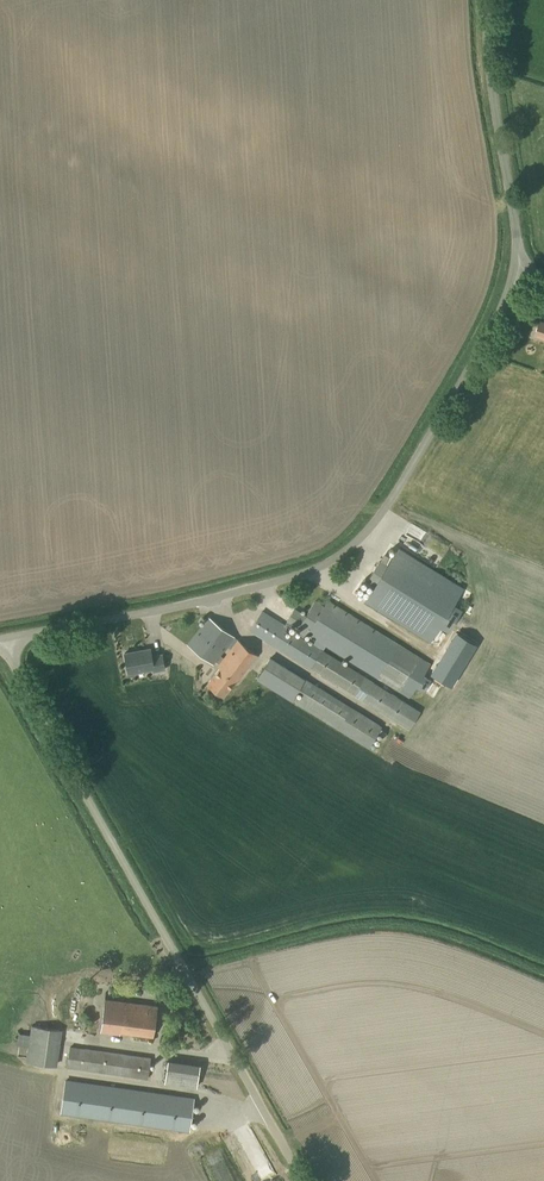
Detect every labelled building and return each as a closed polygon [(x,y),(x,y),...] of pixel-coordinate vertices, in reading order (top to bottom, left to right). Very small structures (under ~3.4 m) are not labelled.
[(539,320),(534,334),(543,337),(543,321),(539,320)] [(375,584),(364,601),(430,642),(440,625),(448,630),(462,608),(454,603),(463,588),(398,548),(386,566),(378,561),(367,579),(375,584)] [(424,675),(430,664),(328,600),(324,606),(315,600),(306,615),(295,609),(285,625),(262,610),(249,631),(409,730),(420,711),(397,697),(397,696),(392,692),(391,693),(366,677),(323,650),(326,646),(409,698),(416,686),(424,691),(431,679),(424,675)] [(213,665),(235,636),(208,616),(187,644),(213,665)] [(236,684),(258,655),(238,640),(215,668),(217,670),(207,683),(224,696),(234,683),(236,684)] [(151,656),(149,648),(124,653),(128,674),(153,669),(154,672),(164,670),(161,654),(151,656)] [(258,677),(268,683),(281,663),(271,657),(258,677)] [(304,679),(297,690),(302,693),(298,699),(339,727),(337,730),(368,748),(382,727),(304,679)] [(153,1037),(157,1006),(105,999),(101,1032),(119,1035),(120,1032),(153,1037)] [(57,1066),(62,1030),(31,1025),(30,1035),(19,1033),(17,1045),(28,1047),(26,1062),(57,1066)] [(147,1079),(150,1057),(70,1046),(67,1067),(147,1079)] [(200,1086),(203,1068),(183,1066),(184,1058),(172,1056),(169,1082),(200,1086)] [(194,1098),(65,1079),(60,1114),(190,1132),(194,1098)]
